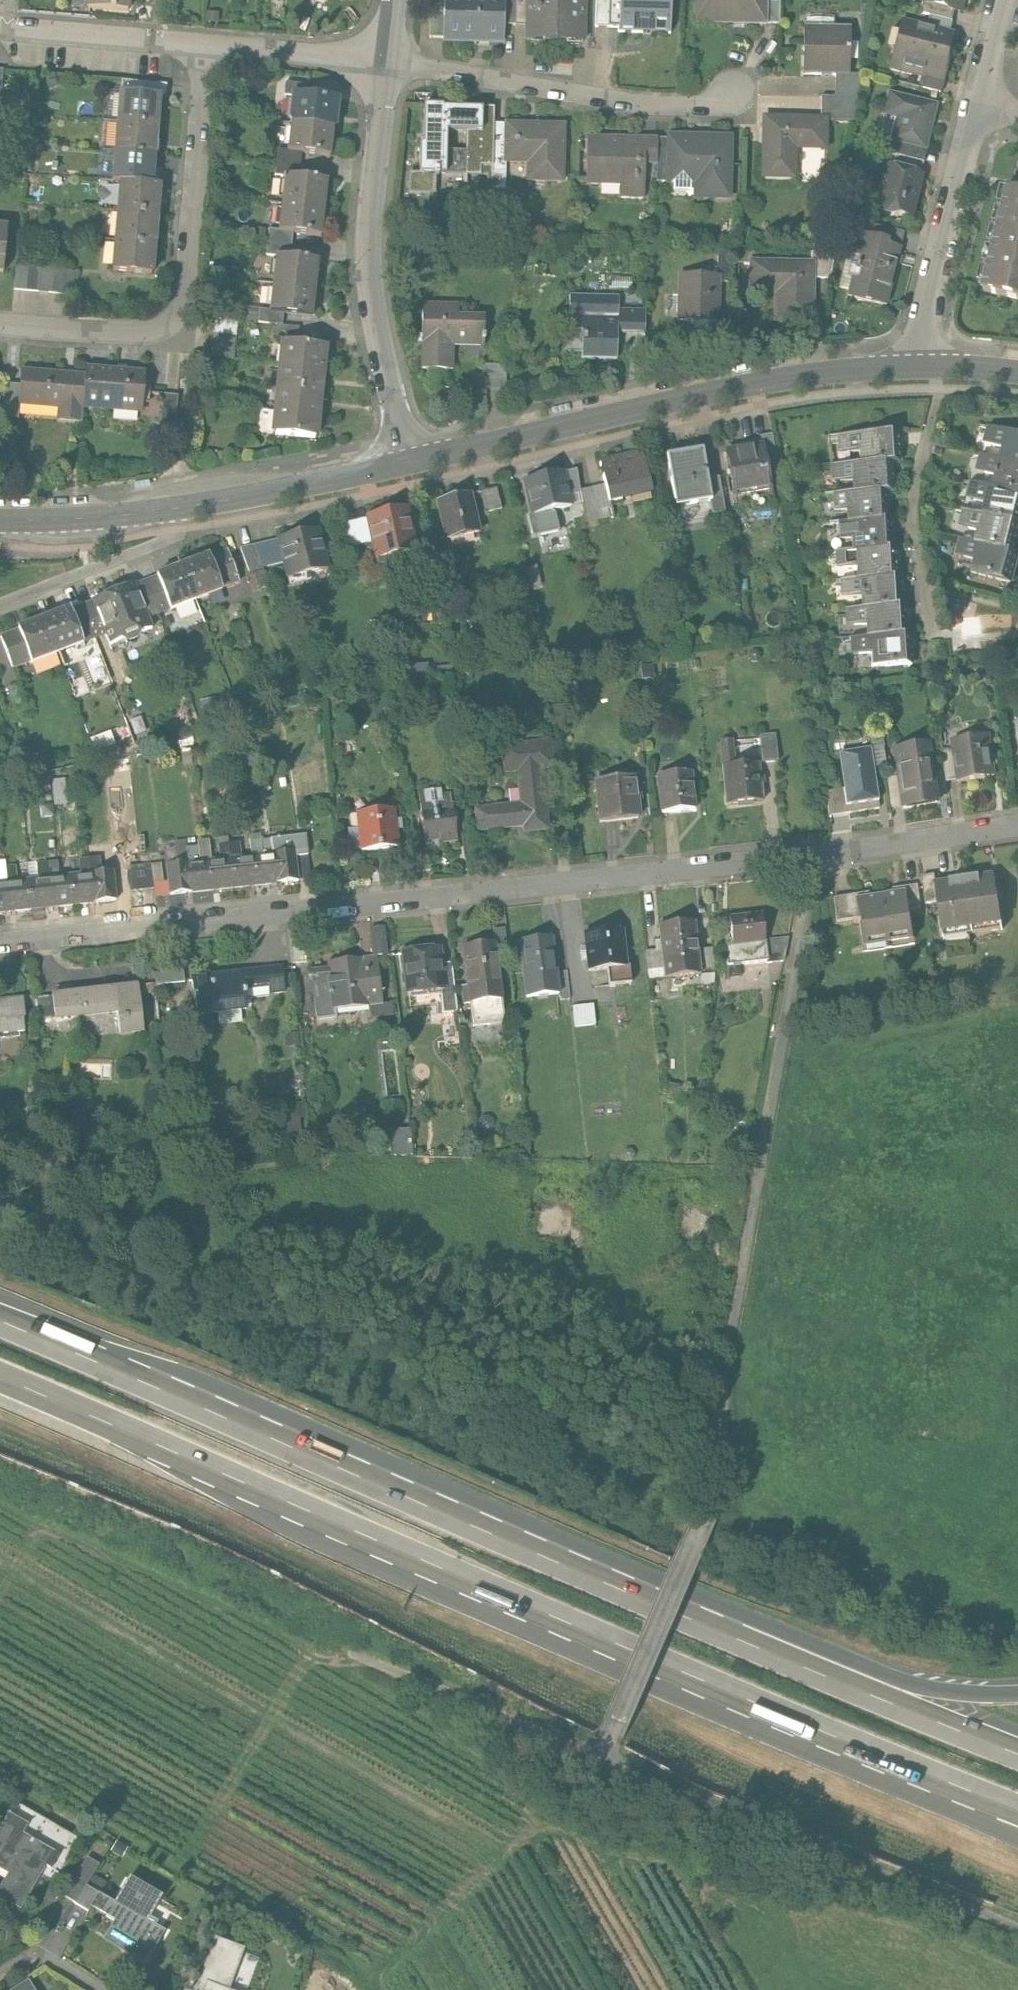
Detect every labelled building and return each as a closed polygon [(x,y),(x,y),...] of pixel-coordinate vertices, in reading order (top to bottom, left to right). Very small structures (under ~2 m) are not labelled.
[(444,38),(444,0),(435,0),(430,0),(429,38),(444,38)] [(444,0),(444,38),(504,39),(504,24),(505,0),(444,0)] [(504,24),(525,24),(525,0),(505,0),(504,24)] [(525,24),(524,40),(586,41),(586,0),(525,0),(525,24)] [(596,26),(618,26),(618,0),(596,0),(596,26)] [(671,33),(671,0),(618,0),(618,26),(618,32),(671,33)] [(767,23),(768,0),(693,0),(693,22),(767,23)] [(767,23),(780,23),(780,0),(768,0),(767,23)] [(957,8),(924,0),(921,11),(930,13),(928,22),(952,28),(957,8)] [(968,0),(922,0),(924,0),(957,8),(965,10),(968,0)] [(928,22),(901,16),(889,68),(924,76),(946,81),(959,29),(952,28),(928,22)] [(835,73),(850,73),(850,24),(804,24),(803,72),(835,73)] [(861,73),(850,73),(835,73),(835,95),(821,95),(821,114),(829,114),(829,122),(854,122),(861,73)] [(946,81),(924,76),(922,87),(944,92),(946,81)] [(121,79),(120,91),(157,94),(165,95),(166,83),(121,79)] [(291,95),(308,97),(309,84),(284,81),(283,94),(291,95)] [(939,102),(888,89),(882,113),(896,116),(890,139),(928,148),(939,102)] [(155,125),(157,94),(120,91),(115,91),(112,121),(155,125)] [(288,121),(332,125),(335,99),(308,97),(291,95),(288,121)] [(493,122),(494,105),(423,104),(422,142),(418,142),(418,173),(480,174),(480,165),(491,165),(493,165),(493,122)] [(821,114),(762,113),(761,178),(797,178),(797,148),(828,149),(829,122),(829,114),(821,114)] [(565,181),(565,121),(503,120),(503,122),(503,162),(505,162),(525,163),(525,181),(565,181)] [(152,156),(155,125),(112,121),(109,152),(152,156)] [(301,151),(330,153),(332,125),(288,121),(286,149),(301,151)] [(503,162),(503,122),(493,122),(493,165),(491,165),(491,189),(505,189),(505,162),(503,162)] [(732,198),(733,132),(666,131),(666,136),(665,182),(665,183),(692,184),(692,198),(732,198)] [(645,135),(587,134),(586,185),(618,185),(618,197),(645,198),(645,163),(645,136),(645,135)] [(928,148),(890,139),(876,135),(873,148),(895,153),(892,164),(922,171),(928,148)] [(666,136),(645,136),(645,163),(656,163),(656,182),(665,182),(666,136)] [(282,174),(298,176),(301,151),(286,149),(277,148),(275,173),(282,174)] [(150,187),(152,156),(109,152),(107,183),(115,184),(150,187)] [(916,217),(927,172),(922,171),(892,164),(880,161),(873,189),(875,211),(890,215),(900,213),(916,217)] [(280,201),(323,205),(326,179),(298,176),(282,174),(280,201)] [(1005,181),(979,284),(1017,294),(1017,184),(1005,181)] [(155,218),(158,187),(150,187),(115,184),(113,214),(155,218)] [(280,201),(277,230),(292,231),(320,234),(323,205),(280,201)] [(153,249),(155,218),(113,214),(110,245),(153,249)] [(889,242),(902,245),(905,231),(858,219),(856,230),(858,231),(890,238),(889,242)] [(5,275),(10,224),(0,223),(0,274),(5,275)] [(273,254),(290,256),(292,231),(277,230),(267,229),(265,254),(273,254)] [(847,294),(888,304),(902,245),(889,242),(890,238),(858,231),(850,263),(852,275),(847,294)] [(150,280),(153,249),(110,245),(107,276),(150,280)] [(811,251),(811,259),(815,259),(815,277),(831,277),(836,252),(811,251)] [(290,256),(273,254),(271,281),(314,285),(317,259),(290,256)] [(815,277),(815,259),(811,259),(749,258),(748,293),(774,293),(774,322),(814,322),(815,277)] [(74,271),(15,266),(13,290),(72,295),(74,271)] [(676,321),(720,322),(720,316),(720,281),(721,273),(677,273),(676,321)] [(311,314),(314,285),(271,281),(268,309),(289,312),(311,314)] [(729,281),(720,281),(720,316),(729,316),(729,281)] [(617,294),(569,294),(569,345),(582,345),(582,359),(616,359),(617,334),(617,307),(617,294)] [(421,302),(419,368),(452,369),(453,345),(484,346),(485,313),(458,313),(458,303),(421,302)] [(289,312),(268,309),(255,307),(253,318),(277,321),(287,323),(289,312)] [(645,307),(617,307),(617,334),(645,334),(645,307)] [(287,323),(277,321),(276,328),(307,332),(308,326),(287,323)] [(278,338),(275,362),(324,367),(326,343),(278,338)] [(275,362),(273,385),(322,390),(324,367),(275,362)] [(481,389),(505,390),(505,364),(481,364),(481,389)] [(84,365),(83,372),(80,408),(141,412),(145,369),(84,365)] [(83,372),(20,367),(18,384),(17,404),(18,404),(56,407),(55,420),(79,422),(80,408),(83,372)] [(18,384),(2,383),(0,412),(0,416),(17,418),(18,404),(17,404),(18,384)] [(273,385),(271,409),(319,414),(321,401),(322,390),(273,385)] [(173,397),(157,395),(154,430),(170,432),(173,397)] [(271,409),(268,432),(317,437),(319,414),(271,409)] [(1017,462),(1017,433),(989,426),(985,442),(1004,446),(1001,458),(1017,462)] [(858,450),(859,463),(892,461),(893,463),(902,462),(899,431),(837,435),(838,451),(858,450)] [(758,436),(759,442),(762,441),(767,467),(778,465),(772,433),(758,436)] [(733,497),(771,489),(767,467),(762,441),(759,442),(724,449),(733,497)] [(702,447),(665,454),(671,486),(691,482),(693,491),(710,488),(702,447)] [(604,485),(608,503),(609,503),(651,494),(642,450),(598,460),(604,485)] [(1001,458),(982,454),(978,470),(997,475),(994,486),(1017,492),(1017,462),(1001,458)] [(895,492),(893,463),(892,461),(859,463),(830,465),(831,481),(851,480),(852,493),(887,490),(888,493),(895,492)] [(575,470),(564,472),(570,497),(580,494),(579,491),(575,470)] [(520,481),(528,517),(572,507),(570,497),(564,472),(564,471),(520,481)] [(1017,522),(1017,492),(994,486),(971,481),(967,497),(987,502),(984,514),(1017,522)] [(579,491),(580,494),(585,525),(613,518),(609,503),(608,503),(604,485),(579,491)] [(480,492),(485,514),(501,511),(496,489),(480,492)] [(889,519),(888,493),(887,490),(852,493),(832,494),(833,510),(846,509),(847,522),(889,519)] [(434,501),(443,541),(480,533),(471,493),(434,501)] [(369,543),(373,560),(416,550),(407,508),(363,518),(369,543)] [(1017,553),(1017,522),(984,514),(964,509),(960,526),(979,530),(976,543),(1017,553)] [(369,543),(363,518),(342,523),(348,548),(369,543)] [(893,519),(889,519),(847,522),(838,523),(839,539),(851,538),(852,551),(895,548),(893,519)] [(318,528),(274,539),(280,564),(285,581),(329,570),(318,528)] [(280,564),(274,539),(239,548),(250,572),(280,564)] [(976,543),(960,539),(957,555),(976,560),(972,575),(1014,584),(1017,567),(1017,553),(976,543)] [(207,556),(221,591),(239,583),(226,548),(207,556)] [(897,548),(895,548),(852,551),(835,552),(836,568),(855,567),(856,580),(899,577),(897,548)] [(207,553),(179,564),(194,601),(221,591),(207,556),(207,553)] [(179,564),(153,573),(167,611),(194,601),(179,564)] [(154,577),(134,584),(148,619),(167,611),(154,577)] [(901,577),(899,577),(856,580),(839,581),(840,597),(860,596),(861,609),(903,606),(901,577)] [(107,647),(152,630),(148,619),(134,584),(133,582),(89,599),(90,601),(103,637),(107,647)] [(90,601),(67,609),(80,645),(103,637),(90,601)] [(907,606),(903,606),(861,609),(845,610),(846,626),(865,625),(866,638),(909,635),(907,606)] [(66,607),(40,617),(55,655),(80,645),(66,607)] [(0,632),(0,645),(10,671),(55,655),(40,617),(0,632)] [(912,635),(909,635),(866,638),(849,639),(850,655),(870,654),(871,669),(914,666),(912,635)] [(958,780),(959,784),(998,778),(992,735),(952,741),(954,751),(958,780)] [(757,738),(760,763),(777,762),(775,736),(757,738)] [(551,740),(499,746),(502,775),(515,773),(519,803),(472,808),(475,834),(521,829),(521,835),(549,832),(543,770),(555,769),(551,740)] [(718,742),(725,807),(764,802),(760,763),(735,766),(732,741),(718,742)] [(901,810),(942,804),(933,743),(892,749),(896,778),(901,809),(901,810)] [(846,815),(880,810),(871,749),(837,754),(843,791),(846,814),(846,815)] [(947,782),(958,780),(954,751),(943,752),(947,782)] [(655,777),(659,815),(697,811),(693,773),(655,777)] [(591,781),(596,824),(639,819),(634,777),(591,781)] [(891,810),(901,809),(896,778),(886,780),(891,810)] [(846,814),(843,791),(827,793),(829,816),(846,814)] [(438,845),(456,844),(453,808),(420,812),(423,843),(438,841),(438,845)] [(353,814),(357,853),(398,849),(394,809),(353,814)] [(276,885),(297,883),(295,862),(294,851),(272,854),(276,885)] [(254,888),(276,885),(272,854),(251,856),(254,888)] [(232,890),(254,888),(251,856),(229,858),(232,890)] [(211,892),(232,890),(229,858),(207,861),(211,892)] [(189,894),(211,892),(207,861),(186,863),(189,894)] [(295,862),(297,883),(310,881),(308,861),(295,862)] [(167,897),(189,894),(186,863),(164,865),(167,897)] [(126,868),(128,893),(153,890),(150,865),(126,868)] [(94,905),(116,903),(112,872),(91,874),(94,905)] [(72,908),(94,905),(91,874),(69,877),(72,908)] [(940,904),(944,935),(1004,926),(996,874),(936,883),(940,904)] [(50,910),(72,908),(69,877),(47,879),(50,910)] [(927,906),(940,904),(936,883),(935,877),(923,879),(927,906)] [(29,912),(50,910),(47,879),(26,881),(29,912)] [(7,915),(29,912),(26,881),(4,883),(7,915)] [(907,889),(908,892),(911,913),(923,911),(920,887),(907,889)] [(908,892),(855,900),(858,920),(862,950),(915,942),(911,913),(908,892)] [(858,920),(855,900),(854,896),(832,899),(836,924),(858,920)] [(765,943),(762,914),(727,918),(730,947),(765,943)] [(656,925),(663,980),(701,976),(701,972),(698,951),(695,921),(656,925)] [(369,930),(372,958),(378,958),(387,957),(384,928),(369,930)] [(582,935),(586,972),(626,968),(622,930),(582,935)] [(517,942),(524,999),(559,995),(556,974),(552,938),(517,942)] [(767,963),(765,943),(730,947),(724,947),(726,968),(767,963)] [(495,944),(459,948),(466,1006),(502,1002),(495,944)] [(440,993),(445,993),(442,967),(440,948),(398,953),(403,997),(440,993)] [(715,950),(698,951),(701,972),(713,971),(715,950)] [(331,1012),(383,1007),(378,958),(372,958),(325,964),(331,1012)] [(450,966),(442,967),(445,993),(440,993),(442,1015),(456,1014),(450,966)] [(282,967),(243,971),(246,999),(285,994),(282,967)] [(626,968),(586,972),(592,989),(631,985),(629,968),(626,968)] [(195,1019),(247,1013),(246,999),(243,971),(190,977),(195,1019)] [(567,973),(556,974),(559,995),(559,1003),(570,1002),(567,973)] [(136,985),(49,995),(49,998),(52,1020),(52,1023),(115,1016),(117,1040),(142,1037),(136,985)] [(52,1020),(49,998),(34,999),(37,1022),(52,1020)] [(22,1000),(0,1002),(0,1037),(25,1034),(22,1000)] [(595,1027),(593,1006),(572,1008),(574,1029),(595,1027)] [(9,1810),(0,1825),(0,1865),(9,1870),(0,1885),(0,1893),(22,1906),(47,1861),(52,1864),(60,1850),(24,1830),(29,1821),(9,1810)] [(101,1860),(87,1852),(64,1890),(89,1905),(91,1902),(100,1887),(88,1880),(101,1860)] [(117,1897),(100,1887),(91,1902),(115,1916),(105,1934),(147,1959),(166,1927),(156,1921),(158,1917),(150,1912),(163,1891),(131,1873),(117,1897)] [(195,1986),(203,1989),(207,1978),(229,1987),(245,1945),(216,1933),(195,1986)] [(30,1977),(9,1989),(38,1989),(30,1977)] [(229,1987),(207,1978),(203,1989),(237,1989),(229,1987)]
